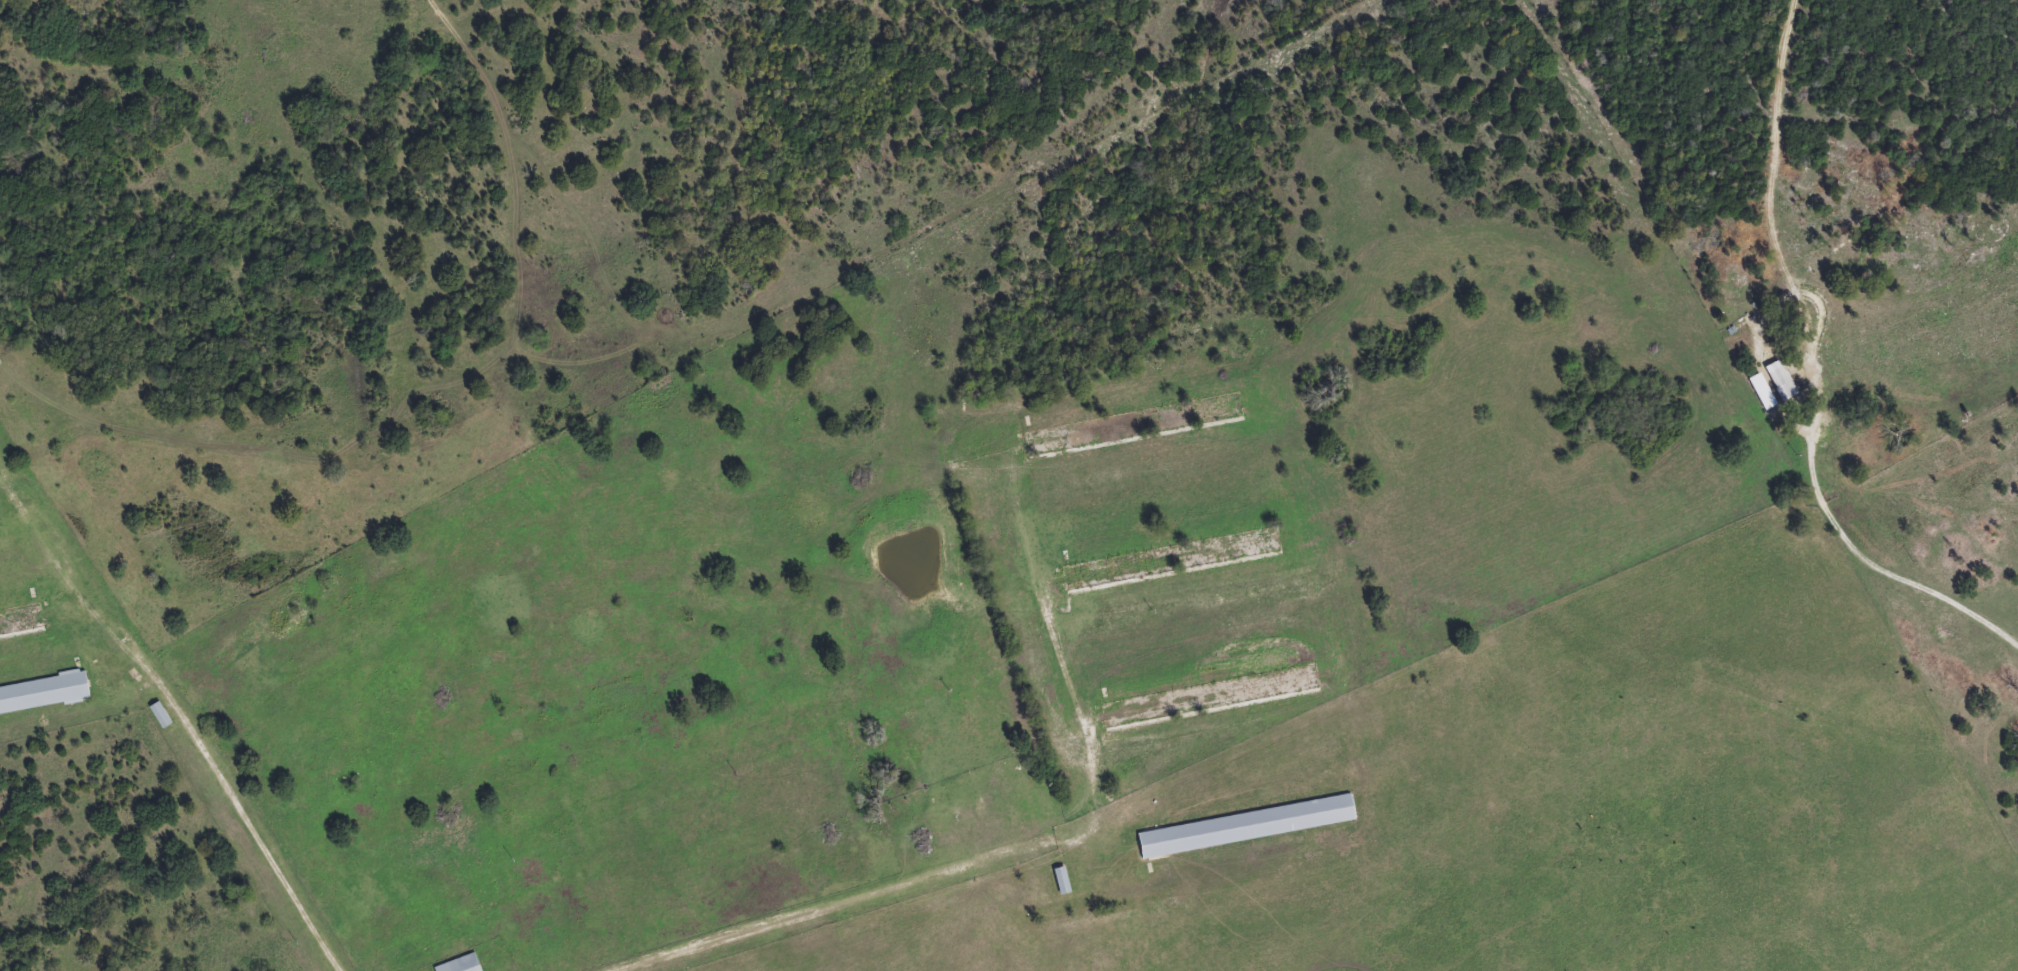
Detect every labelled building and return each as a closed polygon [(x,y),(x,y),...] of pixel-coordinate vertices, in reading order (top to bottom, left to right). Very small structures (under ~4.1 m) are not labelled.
[(1799,393),(1786,370),(1782,372),(1779,368),(1769,374),(1785,402),(1799,393)] [(92,699),(87,672),(0,687),(0,714),(92,699)] [(172,723),(160,701),(151,706),(163,728),(172,723)] [(1357,821),(1352,794),(1139,829),(1143,856),(1357,821)] [(1070,892),(1066,866),(1054,868),(1059,894),(1070,892)] [(476,952),(435,966),(436,970),(483,970),(476,952)]
